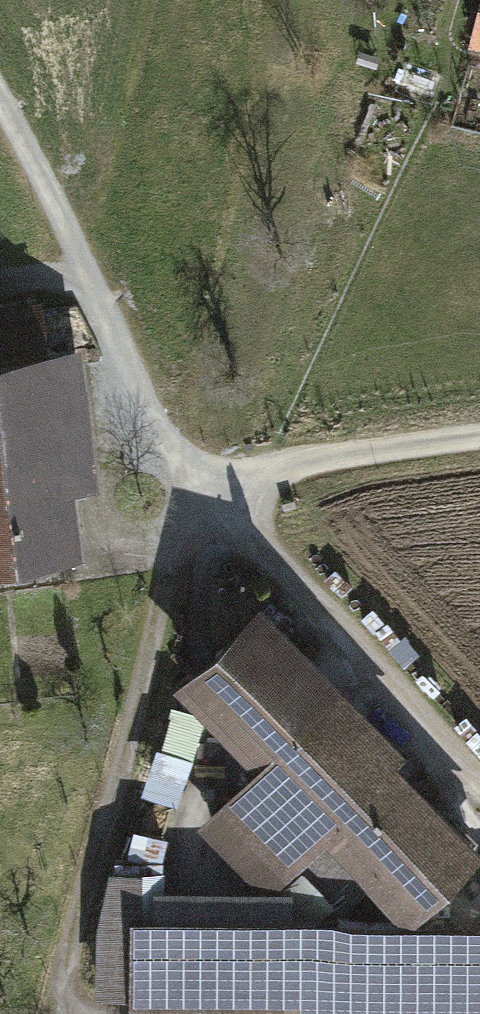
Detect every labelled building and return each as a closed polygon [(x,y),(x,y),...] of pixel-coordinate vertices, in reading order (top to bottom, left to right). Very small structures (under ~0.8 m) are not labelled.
[(464,44),(479,48),(479,0),(475,0),(464,44)] [(83,556),(75,490),(100,487),(82,345),(50,349),(43,297),(0,303),(0,567),(83,556)] [(399,761),(409,751),(262,601),(174,686),(255,769),(196,825),(259,889),(276,889),(295,871),(326,841),(370,886),(403,920),(415,920),(479,857),(479,843),(399,761)] [(370,886),(326,841),(295,871),(339,916),(370,886)] [(153,888),(153,918),(293,919),(294,890),(276,889),(259,889),(153,888)] [(130,918),(130,1008),(273,1009),(273,1013),(479,1013),(479,921),(415,920),(403,920),(293,919),(153,918),(130,918)]
